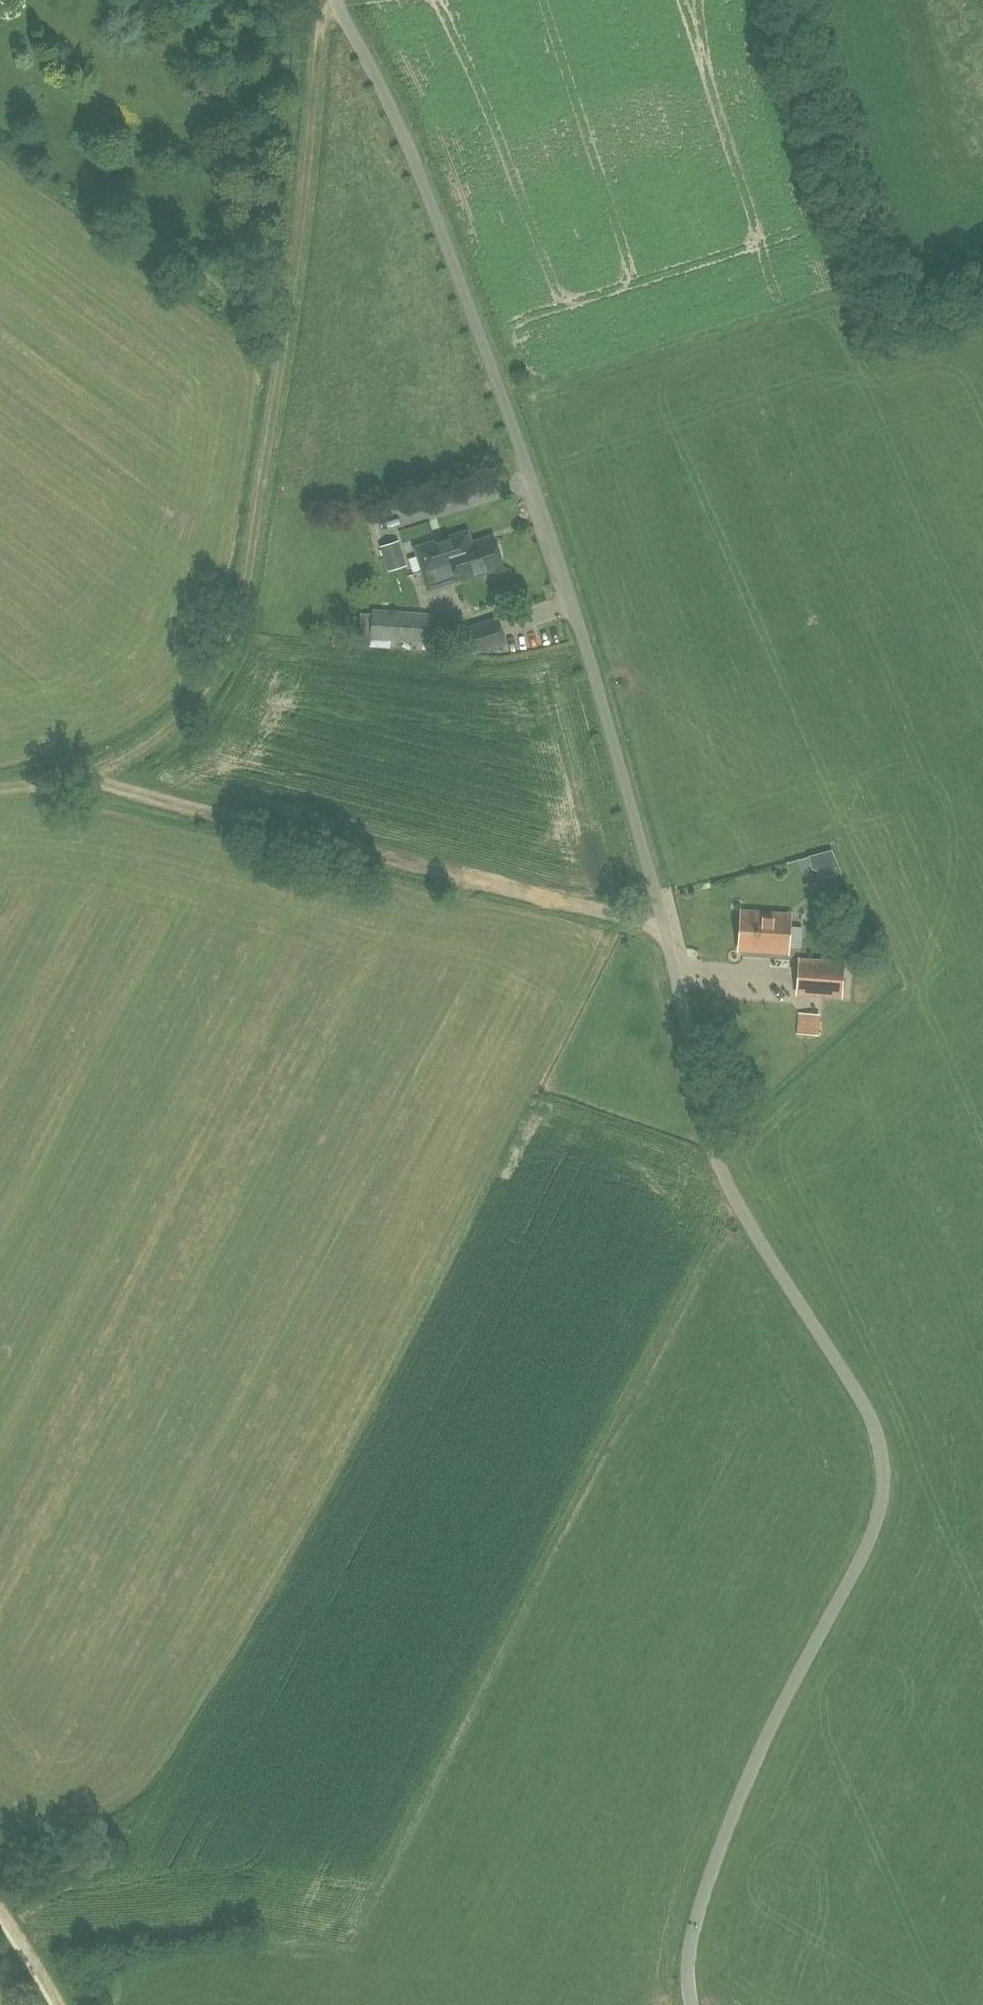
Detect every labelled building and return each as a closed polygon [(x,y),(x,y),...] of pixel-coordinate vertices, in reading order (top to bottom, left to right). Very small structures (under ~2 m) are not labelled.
[(493,537),(470,544),(467,532),(416,548),(429,589),(502,566),(493,537)] [(386,568),(406,562),(399,538),(379,544),(386,568)] [(445,615),(372,609),(370,637),(443,643),(445,615)] [(496,619),(464,629),(471,652),(504,642),(496,619)] [(832,849),(808,855),(811,867),(829,876),(841,871),(832,849)] [(742,911),(739,948),(787,951),(789,915),(742,911)] [(842,999),(845,961),(798,957),(795,995),(842,999)] [(797,1026),(803,1026),(803,1034),(819,1035),(821,1014),(798,1012),(797,1026)]
